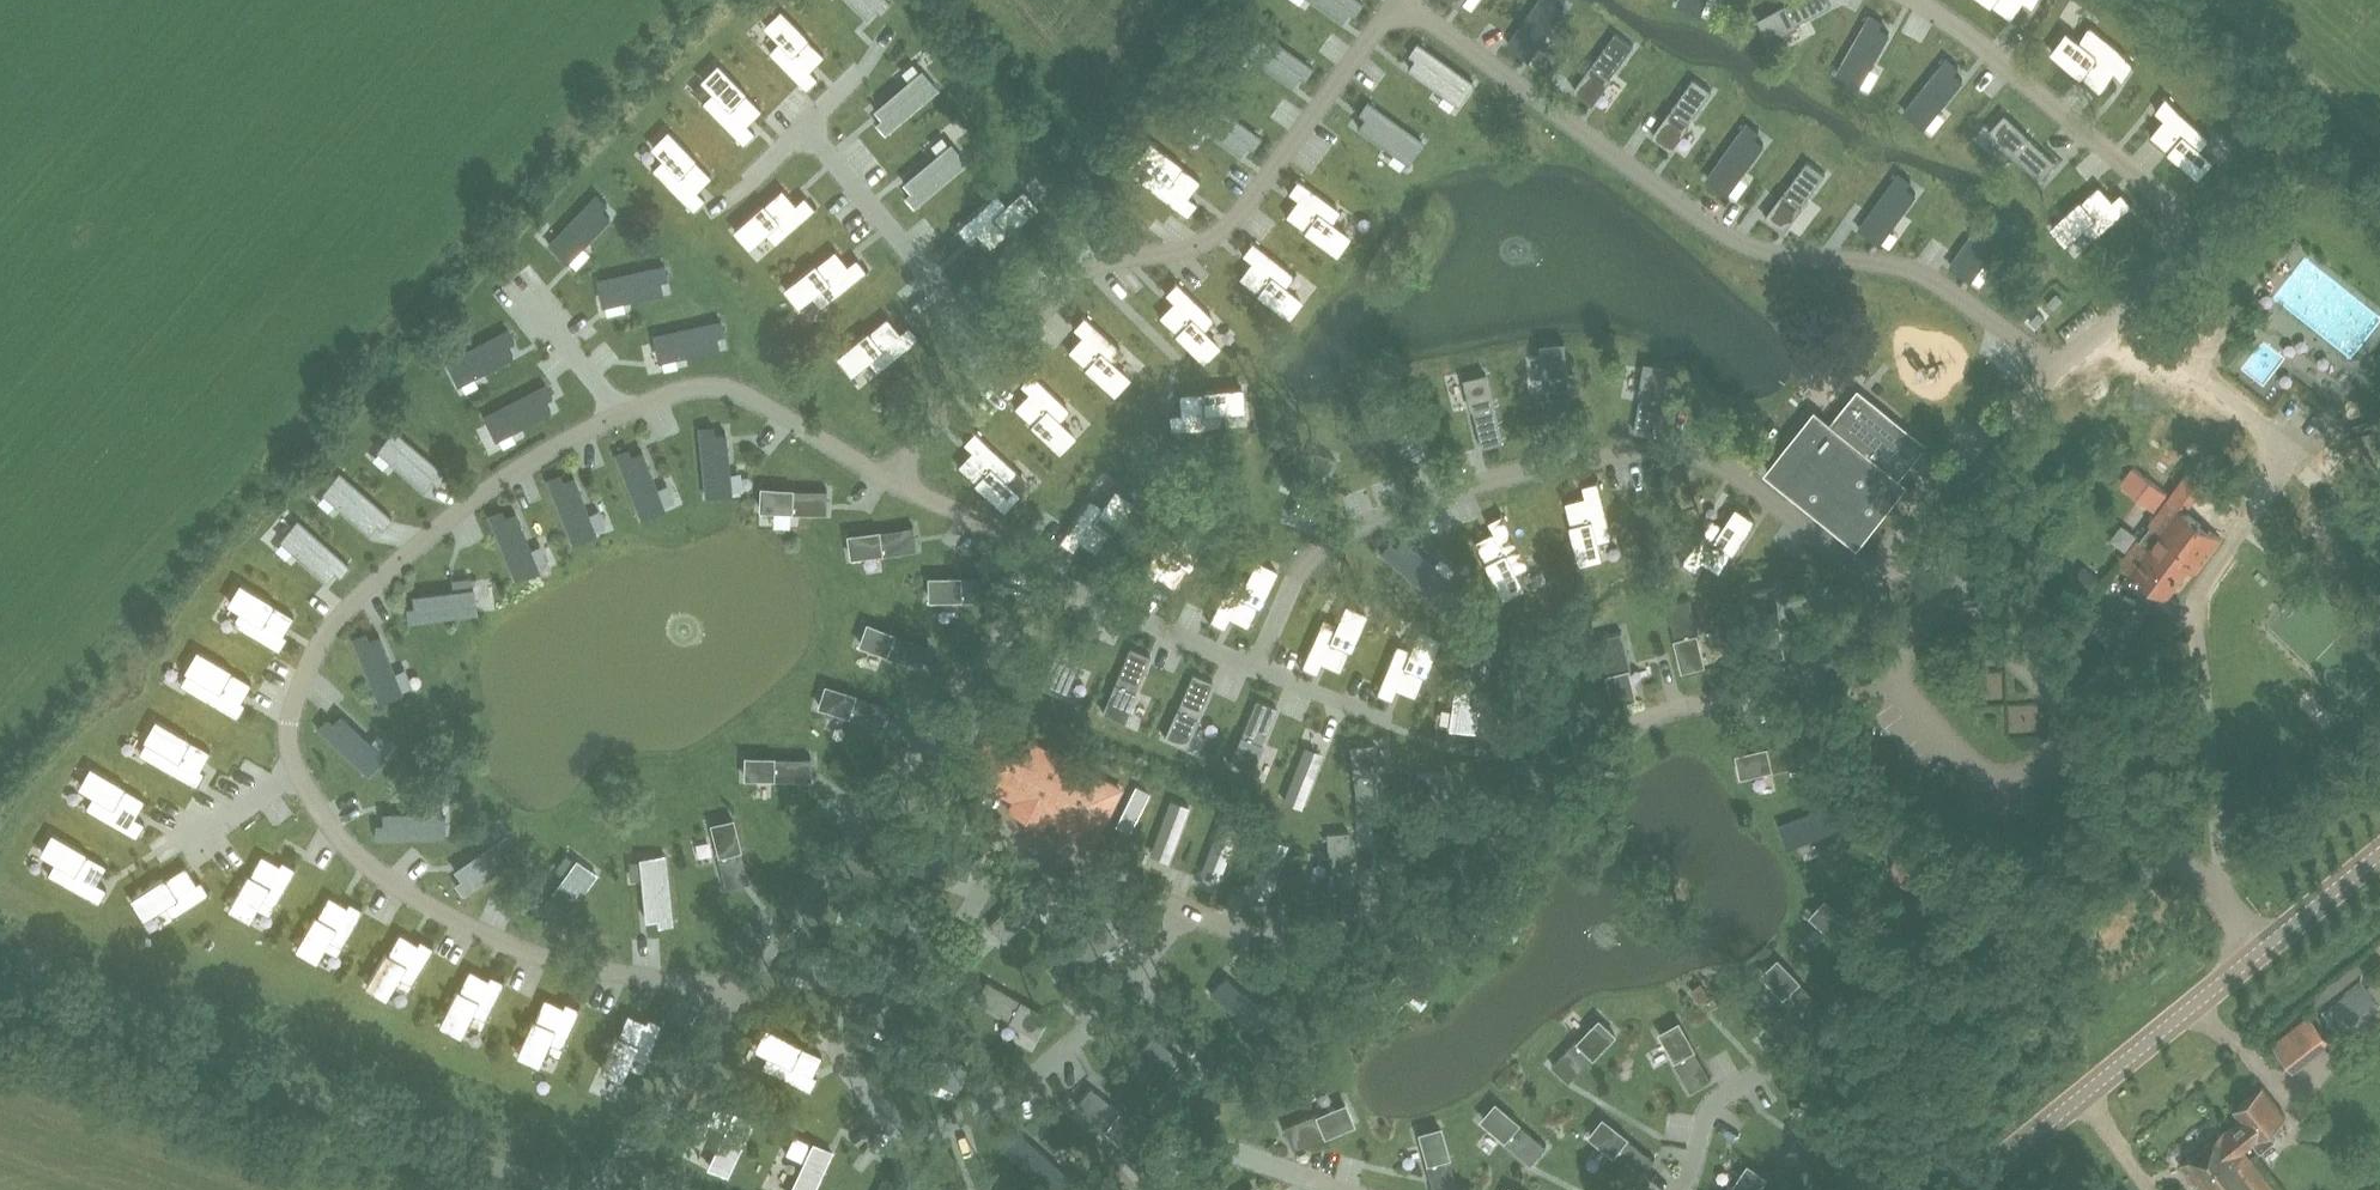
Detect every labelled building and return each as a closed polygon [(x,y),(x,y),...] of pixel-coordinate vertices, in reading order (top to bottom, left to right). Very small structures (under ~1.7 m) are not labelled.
[(867,15),(875,6),(881,12),(891,1),(889,0),(852,0),(867,15)] [(1311,22),(1322,12),(1310,0),(1290,0),(1311,22)] [(1342,18),(1349,9),(1355,13),(1363,1),(1361,0),(1316,0),(1342,18)] [(1508,42),(1527,55),(1536,41),(1538,43),(1542,37),(1540,36),(1542,33),(1545,34),(1565,7),(1555,0),(1537,0),(1508,42)] [(1677,2),(1698,10),(1702,0),(1678,0),(1677,2)] [(1829,0),(1792,0),(1759,17),(1770,38),(1796,23),(1796,22),(1831,4),(1829,0)] [(2012,17),(2024,0),(2033,7),(2038,0),(1989,0),(2012,17)] [(2099,9),(2106,0),(2088,0),(2099,9)] [(780,9),(765,24),(779,39),(785,44),(775,55),(773,53),(772,54),(807,90),(809,89),(807,87),(818,77),(810,68),(824,54),(808,37),(809,36),(808,35),(807,36),(780,9)] [(1837,71),(1857,82),(1870,59),(1873,61),(1890,31),(1880,25),(1883,19),(1871,12),(1837,71)] [(1837,21),(1829,40),(1849,49),(1857,30),(1837,21)] [(1257,26),(1244,45),(1257,54),(1256,56),(1261,60),(1263,58),(1266,60),(1264,63),(1292,83),(1299,73),(1305,78),(1313,66),(1257,26)] [(1616,31),(1574,87),(1593,101),(1611,76),(1610,76),(1634,44),(1616,31)] [(2066,33),(2053,49),(2101,91),(2114,75),(2123,82),(2134,69),(2091,33),(2080,45),(2066,33)] [(1416,56),(1409,66),(1437,85),(1439,82),(1442,85),(1441,87),(1446,90),(1448,88),(1461,98),(1474,80),(1418,40),(1410,52),(1416,56)] [(1904,109),(1922,123),(1939,102),(1942,104),(1963,78),(1954,70),(1959,64),(1948,55),(1904,109)] [(703,100),(702,101),(745,144),(746,143),(744,141),(755,131),(747,123),(761,108),(745,92),(747,91),(746,90),(745,91),(717,63),(702,78),(713,89),(715,91),(705,101),(703,99),(703,100)] [(900,86),(874,108),(882,116),(876,121),(885,132),(938,88),(923,71),(911,82),(909,80),(904,84),(906,86),(902,88),(900,86)] [(1672,147),(1690,122),(1689,121),(1712,89),(1694,76),(1653,133),(1672,147)] [(1206,95),(1193,114),(1206,123),(1204,125),(1210,129),(1211,127),(1214,129),(1212,132),(1240,152),(1247,143),(1253,147),(1261,135),(1206,95)] [(2164,117),(2150,133),(2198,174),(2212,158),(2198,146),(2209,133),(2170,101),(2166,97),(2155,110),(2164,117)] [(1364,115),(1358,125),(1386,144),(1387,142),(1391,144),(1389,146),(1395,150),(1396,148),(1409,157),(1422,139),(1367,99),(1358,111),(1364,115)] [(2056,160),(2005,112),(1989,129),(2011,150),(2012,149),(2041,176),(2056,160)] [(1747,120),(1707,176),(1726,189),(1741,167),(1744,169),(1764,142),(1755,135),(1759,129),(1747,120)] [(653,166),(652,168),(695,211),(696,210),(694,208),(705,198),(697,190),(711,175),(695,159),(697,157),(695,156),(694,157),(667,130),(652,145),(663,156),(665,158),(655,168),(653,166)] [(1151,139),(1138,156),(1152,167),(1142,180),(1186,215),(1197,202),(1188,194),(1201,178),(1151,139)] [(929,159),(903,181),(911,189),(905,194),(914,205),(967,162),(952,144),(940,155),(938,153),(933,157),(935,159),(931,161),(929,159)] [(1808,158),(1766,215),(1784,229),(1802,204),(1825,172),(1808,158)] [(1899,170),(1859,226),(1878,239),(1887,226),(1889,227),(1893,222),(1891,220),(1893,217),(1896,219),(1916,192),(1907,185),(1911,179),(1899,170)] [(703,186),(719,199),(729,187),(713,174),(703,186)] [(1297,197),(1285,214),(1336,251),(1349,234),(1325,217),(1335,204),(1298,177),(1288,190),(1297,197)] [(2099,183),(2052,225),(2066,241),(2088,221),(2099,234),(2133,203),(2122,190),(2113,198),(2099,183)] [(763,203),(734,229),(749,245),(764,231),(770,225),(780,236),(778,238),(779,239),(817,205),(816,204),(814,206),(804,194),(795,202),(782,187),(764,202),(763,201),(762,202),(763,203)] [(992,194),(955,228),(956,229),(958,227),(968,238),(976,231),(990,246),(1007,230),(1008,231),(1010,230),(1008,229),(1037,203),(1022,188),(1007,202),(1001,207),(992,196),(993,195),(992,194)] [(1925,194),(1913,207),(1924,217),(1936,204),(1925,194)] [(594,195),(547,244),(563,259),(582,240),(584,242),(608,217),(599,209),(604,204),(594,195)] [(2041,230),(2055,210),(2047,204),(2032,224),(2041,230)] [(1990,207),(1950,263),(1969,276),(1984,254),(1987,256),(2007,229),(1998,222),(2002,216),(1990,207)] [(1162,241),(1171,228),(1147,212),(1138,225),(1162,241)] [(1251,260),(1238,276),(1288,315),(1301,298),(1278,280),(1288,267),(1252,239),(1242,253),(1251,260)] [(2046,253),(2065,260),(2070,246),(2051,239),(2046,253)] [(815,263),(785,287),(798,304),(811,294),(813,292),(822,303),(820,305),(821,306),(869,268),(868,267),(866,269),(856,257),(847,264),(834,248),(816,262),(815,260),(814,261),(815,263)] [(2082,272),(2094,278),(2102,262),(2091,256),(2082,272)] [(663,266),(597,280),(601,301),(628,296),(628,299),(662,292),(659,280),(666,279),(663,266)] [(1209,311),(1176,279),(1164,291),(1173,299),(1158,314),(1203,358),(1218,343),(1198,323),(1209,311)] [(2064,300),(2056,293),(2047,302),(2055,309),(2064,300)] [(2045,318),(2039,312),(2030,321),(2037,327),(2045,318)] [(1081,333),(1067,349),(1114,391),(1129,375),(1107,356),(1118,344),(1084,313),(1073,326),(1081,333)] [(868,330),(838,355),(852,371),(868,358),(874,353),(883,364),(881,365),(882,367),(921,335),(920,333),(918,335),(909,323),(900,331),(887,315),(869,329),(868,328),(867,329),(868,330)] [(719,321),(652,335),(657,356),(683,351),(684,354),(717,347),(714,336),(722,334),(719,321)] [(509,330),(449,361),(459,381),(483,368),(484,371),(515,355),(509,345),(516,342),(509,330)] [(1209,355),(1219,366),(1236,350),(1226,339),(1209,355)] [(1565,340),(1542,342),(1545,372),(1546,372),(1549,412),(1571,410),(1565,340)] [(1521,378),(1541,368),(1531,347),(1511,357),(1521,378)] [(1641,390),(1634,429),(1656,433),(1668,364),(1645,360),(1640,390),(1641,390)] [(1028,391),(1014,405),(1031,422),(1029,423),(1031,424),(1032,423),(1060,449),(1074,434),(1059,420),(1054,414),(1063,403),(1065,405),(1066,404),(1030,369),(1029,370),(1030,372),(1020,383),(1028,391)] [(1485,371),(1463,377),(1470,406),(1471,406),(1480,445),(1502,440),(1485,371)] [(1448,374),(1431,380),(1446,427),(1463,421),(1448,374)] [(543,384),(483,416),(493,436),(517,423),(518,426),(548,410),(543,400),(549,396),(543,384)] [(1180,412),(1169,413),(1170,430),(1216,426),(1215,410),(1243,408),(1242,386),(1179,391),(1180,412)] [(1815,411),(1769,470),(1857,541),(1905,482),(1897,475),(1922,442),(1858,391),(1832,423),(1815,411)] [(1395,397),(1375,409),(1390,435),(1391,435),(1412,469),(1431,458),(1395,397)] [(713,425),(700,426),(706,494),(728,492),(726,465),(729,465),(726,431),(714,432),(713,425)] [(972,449),(958,464),(975,480),(973,481),(974,482),(975,481),(1004,507),(1018,492),(1007,481),(1005,479),(1015,469),(1016,470),(1018,469),(973,427),(972,429),(974,430),(963,441),(972,449)] [(396,430),(381,447),(402,465),(400,467),(426,489),(433,480),(439,485),(448,475),(396,430)] [(628,447),(616,452),(641,516),(661,507),(652,483),(655,481),(642,450),(631,454),(628,447)] [(1303,477),(1288,514),(1308,522),(1335,457),(1331,456),(1314,448),(1302,477),(1303,477)] [(2186,512),(2210,478),(2194,466),(2127,559),(2170,590),(2188,565),(2197,572),(2221,538),(2186,512)] [(2140,497),(2139,498),(2156,511),(2169,493),(2153,480),(2138,469),(2124,486),(2140,497)] [(341,473),(326,489),(346,507),(344,510),(370,532),(377,523),(383,528),(392,518),(341,473)] [(560,473),(547,478),(573,541),(593,533),(583,508),(586,507),(574,475),(562,479),(560,473)] [(1586,494),(1566,499),(1581,560),(1602,555),(1597,537),(1613,533),(1599,479),(1583,483),(1586,494)] [(762,486),(761,507),(788,508),(788,511),(826,512),(827,489),(762,486)] [(1087,500),(1058,542),(1059,542),(1061,540),(1073,549),(1080,540),(1097,551),(1110,533),(1111,534),(1112,532),(1111,531),(1133,500),(1115,488),(1103,505),(1099,511),(1087,503),(1088,501),(1087,500)] [(1707,521),(1682,559),(1696,569),(1702,559),(1720,571),(1754,518),(1736,506),(1721,530),(1707,521)] [(501,508),(489,513),(515,576),(535,568),(525,543),(528,542),(515,510),(504,515),(501,508)] [(1492,529),(1474,539),(1503,595),(1522,585),(1513,569),(1528,561),(1502,511),(1487,519),(1492,529)] [(300,520),(285,536),(305,554),(303,557),(328,579),(336,571),(342,575),(351,565),(300,520)] [(1165,535),(1136,576),(1137,577),(1139,575),(1151,584),(1158,574),(1174,586),(1188,568),(1189,569),(1190,567),(1189,566),(1211,535),(1194,522),(1182,540),(1177,546),(1165,538),(1167,536),(1165,535)] [(914,526),(849,534),(851,555),(879,552),(879,554),(917,550),(914,526)] [(1390,540),(1380,551),(1432,596),(1447,579),(1426,561),(1429,558),(1403,537),(1395,545),(1390,540)] [(1211,616),(1208,621),(1210,622),(1211,620),(1225,626),(1226,623),(1230,616),(1248,625),(1258,605),(1260,605),(1261,604),(1259,603),(1276,569),(1257,560),(1248,578),(1244,586),(1231,579),(1233,577),(1231,576),(1211,616)] [(2089,593),(2100,578),(2082,564),(2071,580),(2089,593)] [(930,576),(930,597),(957,597),(957,600),(996,600),(996,576),(930,576)] [(240,582),(229,601),(240,608),(249,613),(242,625),(240,624),(239,625),(281,650),(282,649),(280,648),(287,635),(283,633),(294,615),(274,603),(275,601),(274,600),(273,602),(240,582)] [(1775,586),(1752,590),(1763,655),(1784,651),(1779,624),(1782,624),(1775,586)] [(414,606),(407,607),(409,621),(476,612),(473,590),(447,594),(446,590),(413,595),(414,606)] [(1691,598),(1668,603),(1683,667),(1704,662),(1697,636),(1700,635),(1699,633),(1691,598)] [(1304,659),(1300,667),(1302,668),(1303,666),(1317,672),(1319,666),(1321,661),(1340,669),(1349,648),(1351,649),(1352,648),(1350,647),(1366,612),(1346,604),(1338,623),(1334,630),(1321,624),(1322,622),(1321,621),(1304,659)] [(1070,620),(1043,685),(1064,694),(1076,666),(1075,666),(1090,629),(1070,620)] [(867,622),(860,642),(886,651),(885,654),(921,667),(929,644),(867,622)] [(1376,692),(1375,694),(1377,695),(1378,693),(1378,692),(1392,698),(1396,687),(1415,695),(1424,674),(1425,674),(1426,673),(1424,672),(1439,637),(1419,629),(1411,648),(1408,656),(1395,650),(1396,648),(1394,647),(1376,692)] [(1622,630),(1599,636),(1607,673),(1609,673),(1615,700),(1636,695),(1629,668),(1630,668),(1631,667),(1631,668),(1622,630)] [(365,631),(353,637),(379,700),(399,691),(389,666),(392,665),(379,634),(368,638),(365,631)] [(1130,646),(1103,711),(1124,720),(1136,692),(1135,691),(1150,654),(1130,646)] [(197,649),(186,668),(187,669),(196,674),(190,687),(187,685),(187,687),(239,718),(240,716),(238,715),(245,702),(241,700),(252,682),(232,670),(233,668),(231,668),(230,669),(197,649)] [(1476,733),(1485,663),(1472,661),(1471,669),(1459,667),(1454,701),(1458,701),(1454,730),(1476,733)] [(1193,672),(1165,736),(1185,745),(1198,717),(1197,717),(1213,680),(1193,672)] [(1562,683),(1539,689),(1539,690),(1548,725),(1554,753),(1575,748),(1568,721),(1571,721),(1562,683)] [(826,684),(819,704),(845,713),(844,715),(881,727),(888,705),(854,694),(826,684)] [(1256,698),(1230,763),(1251,772),(1262,743),(1261,743),(1277,706),(1256,698)] [(327,717),(318,726),(368,773),(383,757),(363,738),(366,736),(341,713),(333,721),(327,717)] [(156,719),(145,738),(146,739),(155,744),(149,756),(146,755),(146,756),(199,786),(199,785),(197,783),(204,771),(200,768),(210,750),(190,739),(191,737),(190,736),(189,738),(156,719)] [(995,723),(969,774),(1015,797),(1010,808),(1042,825),(1048,814),(1094,838),(1120,787),(995,723)] [(1803,740),(1738,752),(1742,773),(1769,768),(1770,770),(1807,763),(1803,740)] [(1373,744),(1350,746),(1357,816),(1379,814),(1375,774),(1376,774),(1373,744)] [(746,755),(746,776),(773,776),(773,779),(811,780),(812,756),(746,755)] [(1317,768),(1299,761),(1284,799),(1302,806),(1317,768)] [(90,766),(80,784),(96,793),(88,806),(86,805),(85,806),(138,837),(139,836),(137,835),(145,821),(135,816),(145,798),(125,786),(126,785),(125,784),(124,785),(90,766)] [(1441,772),(1417,774),(1422,839),(1443,838),(1441,811),(1442,811),(1443,810),(1441,772)] [(1136,786),(1117,824),(1129,830),(1148,792),(1136,786)] [(1843,799),(1778,823),(1779,825),(1781,824),(1788,841),(1811,833),(1812,835),(1851,821),(1843,799)] [(1189,807),(1171,800),(1156,838),(1174,844),(1189,807)] [(383,823),(376,823),(376,837),(445,835),(444,813),(417,813),(417,810),(383,811),(383,823)] [(732,817),(712,823),(719,849),(716,850),(726,887),(746,881),(749,881),(732,817)] [(1225,863),(1239,826),(1221,819),(1207,857),(1225,863)] [(1354,901),(1349,831),(1327,832),(1330,872),(1329,872),(1331,902),(1354,901)] [(52,832),(42,851),(58,860),(50,873),(48,871),(47,873),(100,903),(101,902),(99,901),(107,887),(97,882),(107,864),(87,852),(88,851),(86,850),(85,851),(52,832)] [(915,834),(908,855),(914,857),(928,861),(934,863),(933,866),(966,876),(969,865),(977,867),(981,853),(915,834)] [(483,849),(455,868),(461,878),(455,882),(463,893),(519,854),(507,836),(485,851),(483,849)] [(1288,844),(1270,837),(1256,875),(1274,882),(1288,844)] [(1929,855),(1916,848),(1902,851),(1895,863),(1898,877),(1911,885),(1925,881),(1932,869),(1929,855)] [(249,918),(255,906),(261,897),(273,904),(272,906),(273,907),(275,904),(297,865),(296,864),(295,866),(282,859),(279,863),(261,852),(250,872),(248,872),(247,873),(249,874),(230,907),(249,918)] [(645,886),(642,886),(646,920),(657,919),(658,926),(672,924),(664,857),(642,859),(645,886)] [(558,882),(538,909),(548,916),(544,922),(555,930),(595,875),(577,862),(561,884),(558,882)] [(132,898),(144,916),(155,908),(164,903),(172,915),(170,916),(171,917),(173,915),(212,891),(211,889),(209,891),(201,878),(197,881),(185,863),(166,876),(165,874),(164,875),(165,877),(132,898)] [(1040,876),(988,923),(1003,939),(1032,912),(1033,913),(1055,892),(1040,876)] [(854,887),(847,908),(849,909),(863,913),(862,915),(868,917),(869,915),(873,916),(872,920),(904,930),(908,919),(915,921),(919,907),(854,887)] [(340,944),(339,946),(340,947),(342,944),(364,905),(363,904),(362,906),(349,899),(347,903),(329,893),(317,913),(316,912),(315,913),(316,914),(297,947),(316,958),(323,947),(328,937),(340,944)] [(1826,898),(1812,914),(1832,932),(1830,934),(1859,959),(1875,942),(1826,898)] [(1102,920),(1044,958),(1056,976),(1089,954),(1090,955),(1115,939),(1102,920)] [(387,951),(367,984),(386,995),(393,984),(398,975),(410,982),(409,984),(410,985),(412,982),(435,943),(434,942),(432,944),(420,937),(417,941),(399,930),(388,950),(386,949),(385,950),(387,951)] [(804,945),(796,966),(798,967),(812,972),(811,974),(817,976),(818,974),(822,975),(821,978),(853,989),(857,978),(864,981),(868,967),(804,945)] [(1779,957),(1763,972),(1782,992),(1780,993),(1807,1021),(1824,1005),(1779,957)] [(458,989),(441,1023),(460,1033),(466,1020),(471,1011),(483,1018),(482,1020),(484,1020),(485,1017),(506,977),(504,976),(503,978),(490,972),(488,976),(469,967),(459,987),(457,986),(456,988),(458,989)] [(2363,977),(2324,1010),(2345,1035),(2379,1005),(2379,975),(2376,978),(2374,976),(2368,982),(2363,977)] [(1225,976),(1211,994),(1263,1038),(1264,1037),(1262,1035),(1275,1020),(1255,1004),(1257,1002),(1225,976)] [(986,980),(976,999),(1010,1019),(1010,1020),(1036,1035),(1048,1015),(986,980)] [(1701,981),(1692,988),(1702,1002),(1711,995),(1701,981)] [(534,1018),(518,1053),(538,1062),(544,1049),(548,1040),(561,1045),(560,1048),(561,1048),(563,1045),(581,1004),(580,1003),(579,1006),(565,1000),(563,1004),(544,995),(535,1016),(533,1016),(532,1017),(534,1018)] [(617,1033),(602,1068),(622,1077),(627,1065),(631,1055),(644,1061),(643,1063),(645,1064),(646,1060),(664,1019),(663,1018),(662,1021),(648,1015),(646,1019),(627,1011),(618,1032),(616,1031),(616,1032),(617,1033)] [(2273,1043),(2294,1070),(2333,1040),(2311,1013),(2273,1043)] [(1579,1036),(1552,1063),(1569,1080),(1615,1032),(1600,1018),(1581,1037),(1579,1036)] [(1679,1021),(1661,1031),(1674,1055),(1672,1056),(1676,1061),(1691,1089),(1712,1078),(1679,1021)] [(766,1026),(756,1046),(768,1052),(778,1056),(772,1069),(769,1068),(769,1069),(812,1091),(813,1089),(811,1088),(817,1075),(813,1073),(822,1054),(802,1044),(802,1042),(801,1041),(800,1043),(766,1026)] [(1153,1034),(1138,1052),(1168,1076),(1190,1093),(1203,1076),(1181,1059),(1183,1057),(1153,1034)] [(903,1037),(897,1050),(905,1053),(900,1064),(941,1081),(942,1078),(957,1085),(966,1064),(903,1037)] [(2242,1117),(2228,1128),(2245,1149),(2254,1141),(2261,1150),(2277,1138),(2268,1128),(2286,1114),(2263,1085),(2234,1108),(2242,1117)] [(1091,1086),(1076,1104),(1128,1145),(1141,1128),(1119,1112),(1121,1110),(1091,1086)] [(1497,1101),(1483,1118),(1504,1135),(1502,1137),(1507,1141),(1531,1162),(1547,1144),(1497,1101)] [(1319,1110),(1283,1125),(1292,1147),(1353,1122),(1345,1103),(1345,1102),(1320,1113),(1319,1110)] [(715,1103),(707,1118),(728,1128),(710,1165),(729,1174),(754,1122),(715,1103)] [(1604,1117),(1591,1134),(1612,1150),(1611,1152),(1641,1176),(1655,1157),(1604,1117)] [(2203,1189),(2273,1189),(2276,1188),(2245,1149),(2228,1128),(2182,1164),(2203,1189)] [(1421,1134),(1428,1161),(1425,1161),(1427,1165),(1429,1175),(1433,1189),(1458,1189),(1441,1129),(1421,1134)] [(1004,1149),(1051,1189),(1057,1189),(1068,1177),(1049,1161),(1050,1159),(1019,1132),(1019,1133),(1004,1149)] [(786,1148),(807,1158),(791,1189),(815,1189),(833,1152),(794,1133),(786,1148)] [(1727,1189),(1756,1189),(1766,1175),(1749,1164),(1748,1163),(1733,1186),(1731,1184),(1727,1189)] [(877,1189),(902,1189),(909,1175),(888,1165),(887,1167),(877,1189)]
